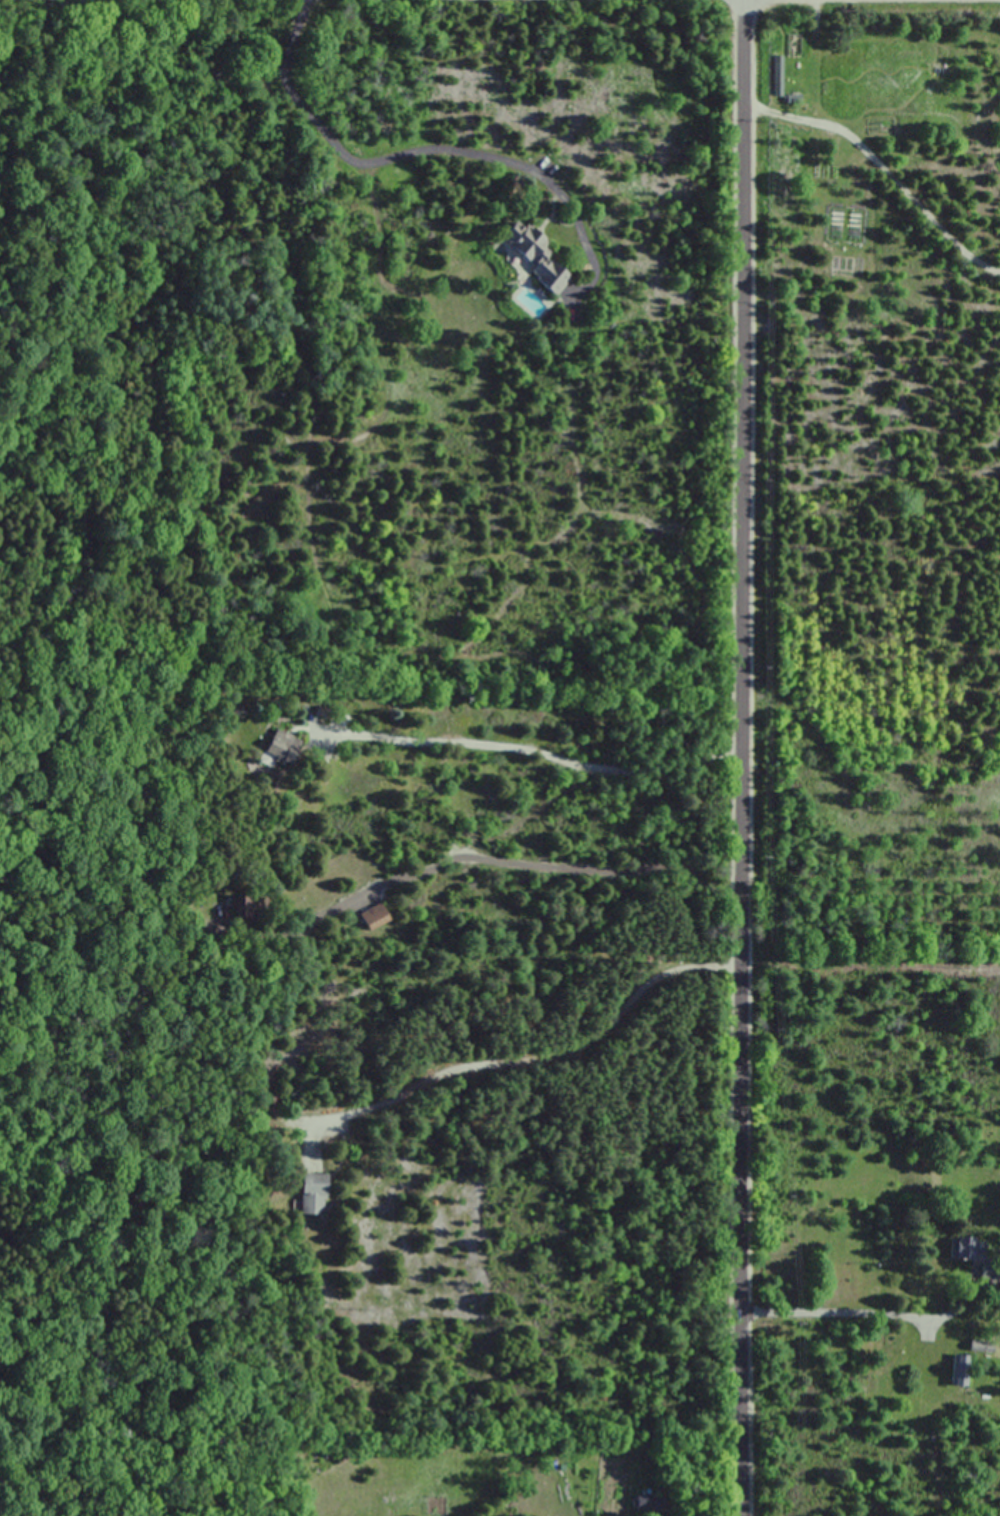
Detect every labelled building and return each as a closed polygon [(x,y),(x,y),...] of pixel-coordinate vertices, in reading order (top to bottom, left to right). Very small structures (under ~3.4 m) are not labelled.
[(550,297),(569,280),(547,255),(551,251),(520,216),(497,236),(550,297)] [(263,753),(289,764),(299,740),(273,729),(263,753)] [(389,916),(379,901),(357,916),(368,931),(389,916)] [(298,1214),(322,1214),(323,1173),(298,1173),(298,1214)] [(949,1259),(972,1259),(972,1273),(985,1274),(985,1242),(972,1242),(973,1236),(949,1236),(949,1259)] [(984,1341),(969,1341),(969,1350),(984,1350),(984,1341)] [(963,1386),(964,1355),(952,1355),(951,1386),(963,1386)] [(634,1511),(667,1511),(667,1495),(634,1495),(634,1511)]
